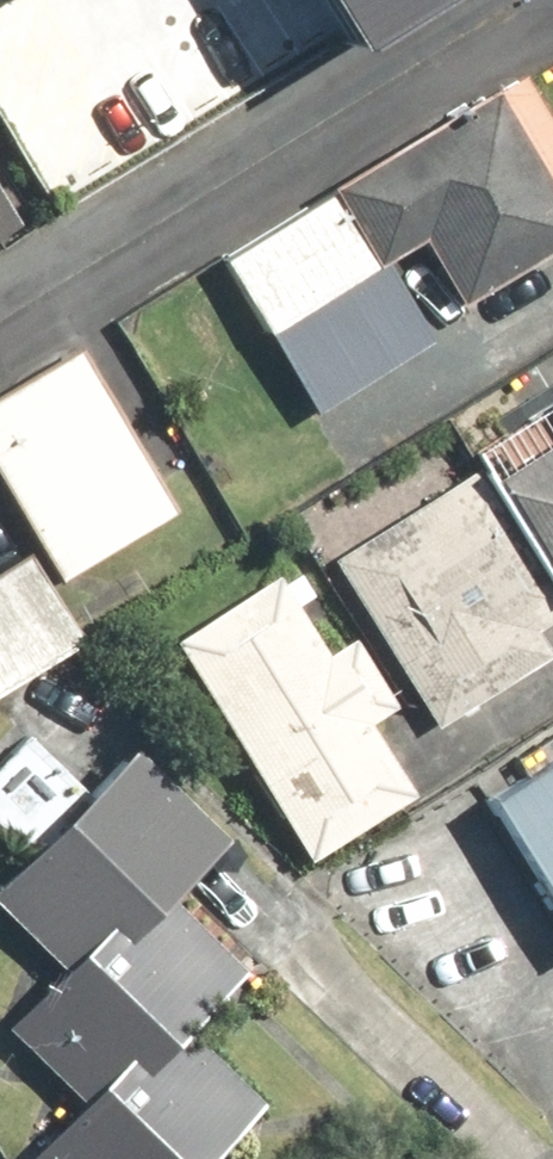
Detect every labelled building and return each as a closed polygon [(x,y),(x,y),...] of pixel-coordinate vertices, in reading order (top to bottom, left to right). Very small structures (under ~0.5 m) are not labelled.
[(335,34),(391,0),(314,0),(335,34)] [(355,182),(402,261),(438,239),(481,310),(552,267),(552,168),(507,92),(355,182)] [(34,230),(0,176),(0,252),(34,230)] [(0,406),(0,458),(66,577),(183,512),(95,354),(0,406)] [(512,478),(552,544),(552,453),(512,478)] [(348,567),(453,730),(552,666),(552,643),(546,632),(552,628),(552,583),(486,479),(348,567)] [(0,586),(0,707),(93,647),(37,562),(0,586)] [(289,586),(194,646),(332,866),(435,802),(387,726),(410,711),(367,644),(338,663),(289,586)] [(5,892),(90,971),(36,1030),(108,1097),(49,1158),(234,1158),(289,1101),(217,1034),(277,970),(200,899),(257,837),(150,737),(5,892)] [(483,799),(552,914),(552,757),(483,799)]
